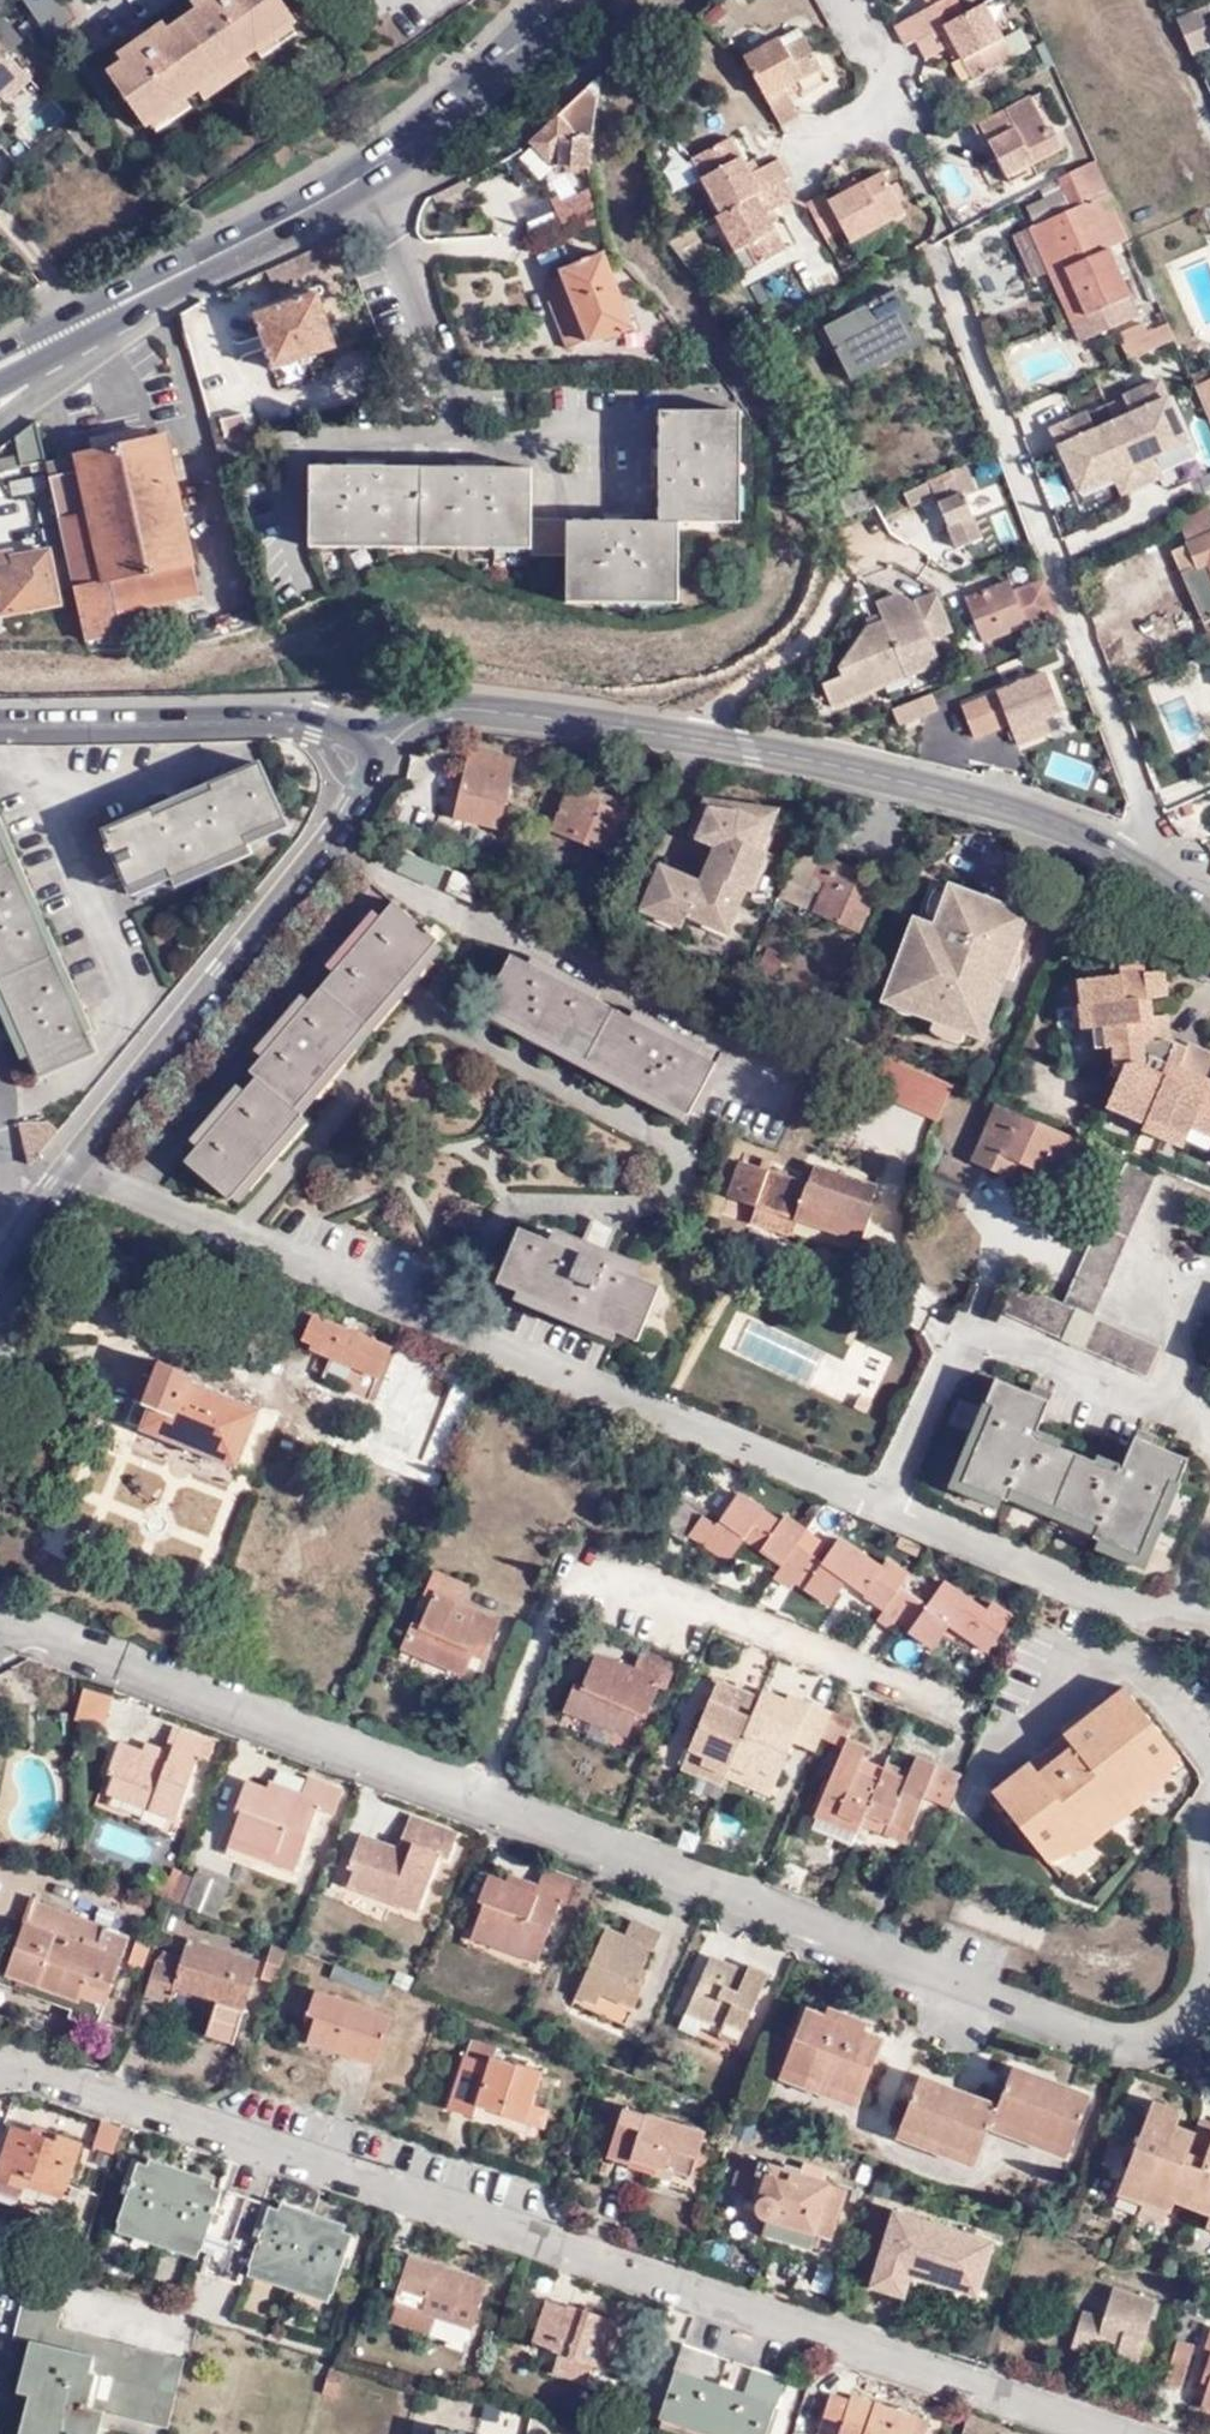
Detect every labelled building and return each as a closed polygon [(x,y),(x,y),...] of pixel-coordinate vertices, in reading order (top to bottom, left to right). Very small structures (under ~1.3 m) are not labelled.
[(54,32),(84,11),(76,0),(32,0),(54,32)] [(285,0),(214,0),(203,7),(167,30),(155,39),(149,30),(133,41),(138,49),(124,58),(108,69),(142,122),(195,89),(248,54),(298,21),(285,0)] [(962,17),(953,0),(945,0),(895,27),(906,47),(914,43),(916,42),(962,17)] [(985,5),(962,17),(916,42),(927,61),(955,45),(974,82),(1015,61),(985,5)] [(1207,6),(1175,20),(1194,58),(1209,51),(1209,13),(1207,6)] [(32,78),(15,60),(31,44),(6,17),(0,21),(0,107),(32,78)] [(155,39),(167,30),(161,22),(149,30),(155,39)] [(801,30),(782,40),(786,49),(806,38),(801,30)] [(786,49),(782,40),(781,39),(744,60),(782,128),(801,117),(786,89),(822,69),(806,38),(786,49)] [(124,58),(138,49),(133,41),(118,50),(124,58)] [(200,96),(253,61),(248,54),(195,89),(200,96)] [(606,68),(534,134),(532,135),(550,156),(556,153),(562,160),(592,165),(602,82),(606,68)] [(1048,129),(1032,98),(978,126),(987,143),(988,142),(1007,179),(1008,179),(1033,166),(1037,164),(1064,150),(1063,148),(1052,127),(1048,129)] [(721,216),(785,182),(791,178),(781,159),(752,174),(732,138),(702,154),(712,174),(702,179),(721,216)] [(712,174),(702,154),(691,160),(702,179),(712,174)] [(1097,159),(1058,180),(1064,193),(1072,210),(1035,226),(1030,228),(1050,273),(1081,344),(1140,317),(1110,250),(1132,240),(1097,159)] [(881,214),(900,203),(884,174),(865,184),(831,202),(827,194),(808,205),(826,239),(843,230),(851,244),(887,224),(881,214)] [(795,199),(785,182),(721,216),(717,218),(736,254),(747,248),(757,268),(787,251),(767,214),(795,199)] [(596,206),(592,191),(555,207),(563,223),(596,206)] [(1035,226),(1072,210),(1064,193),(1027,209),(1035,226)] [(547,197),(522,205),(527,222),(552,214),(547,197)] [(906,214),(900,203),(881,214),(887,224),(906,214)] [(1050,273),(1030,228),(1014,236),(1033,280),(1050,273)] [(350,245),(346,232),(335,237),(339,248),(350,245)] [(746,273),(757,268),(747,248),(736,254),(746,273)] [(566,280),(592,346),(594,350),(639,330),(608,253),(563,272),(566,280)] [(568,355),(592,346),(566,280),(547,288),(555,310),(550,312),(568,355)] [(337,287),(261,312),(280,369),(357,343),(337,287)] [(849,377),(924,338),(900,291),(825,329),(849,377)] [(1122,345),(1129,362),(1176,342),(1169,325),(1148,334),(1144,324),(1120,334),(1125,345),(1122,345)] [(926,343),(924,338),(849,377),(853,382),(926,343)] [(1195,387),(1209,421),(1209,380),(1195,387)] [(1059,449),(1079,494),(1113,479),(1121,498),(1164,480),(1156,460),(1188,445),(1160,381),(1124,398),(1132,417),(1095,433),(1087,415),(1050,431),(1059,449)] [(249,413),(225,419),(230,436),(254,430),(249,413)] [(101,457),(158,443),(151,417),(96,432),(101,457)] [(52,462),(40,418),(19,436),(26,467),(52,462)] [(519,557),(555,561),(552,596),(663,604),(669,536),(724,539),(732,427),(659,422),(657,456),(649,456),(646,492),(653,493),(650,533),(635,531),(635,524),(598,522),(597,527),(527,522),(531,471),(493,469),(492,461),(456,459),(455,465),(387,460),(387,454),(350,451),(349,459),(312,456),(306,529),(520,543),(519,553),(519,557)] [(260,435),(225,445),(232,469),(268,459),(260,435)] [(158,443),(101,457),(53,468),(100,648),(133,639),(129,621),(208,600),(170,441),(158,443)] [(977,493),(965,465),(903,493),(911,508),(935,496),(938,502),(958,550),(983,540),(965,498),(977,493)] [(869,509),(887,501),(883,493),(866,501),(869,509)] [(1209,507),(1179,520),(1187,541),(1186,542),(1197,567),(1181,573),(1204,626),(1209,623),(1209,508),(1209,507)] [(306,529),(305,538),(519,553),(520,543),(306,529)] [(10,621),(8,613),(65,600),(54,550),(49,551),(48,543),(0,554),(0,622),(10,621)] [(1029,629),(1059,617),(1045,580),(1014,592),(1010,581),(964,600),(983,644),(1028,626),(1029,629)] [(954,632),(939,594),(912,604),(900,595),(876,605),(884,622),(867,629),(839,671),(842,678),(823,686),(832,710),(833,710),(942,665),(932,641),(943,636),(954,632)] [(551,605),(662,614),(663,604),(552,596),(551,605)] [(1062,710),(1048,673),(961,708),(974,739),(1010,725),(1018,747),(1051,733),(1044,718),(1062,710)] [(933,694),(892,710),(899,725),(939,709),(933,694)] [(500,830),(516,759),(471,749),(454,820),(500,830)] [(104,830),(130,888),(169,871),(173,881),(249,847),(246,838),(285,821),(261,764),(104,830)] [(599,804),(602,796),(570,783),(552,831),(624,860),(640,820),(624,814),(599,804)] [(603,794),(602,796),(599,804),(624,814),(628,805),(603,794)] [(750,892),(768,852),(763,850),(780,809),(705,800),(690,836),(716,847),(701,883),(661,865),(642,910),(680,927),(685,915),(728,933),(746,891),(750,892)] [(0,833),(0,983),(41,1077),(96,1053),(0,833)] [(851,877),(854,870),(824,857),(810,889),(795,883),(787,901),(859,933),(879,888),(862,882),(851,877)] [(865,875),(854,870),(851,877),(862,882),(865,875)] [(447,891),(472,902),(480,883),(455,872),(447,891)] [(995,997),(1026,916),(952,889),(936,930),(916,922),(890,991),(926,1004),(922,1012),(972,1031),(986,993),(995,997)] [(350,953),(322,988),(367,1027),(440,942),(394,902),(365,936),(359,931),(344,948),(350,953)] [(587,1061),(614,1009),(573,987),(577,980),(557,969),(553,976),(512,955),(484,1006),(587,1061)] [(1091,1004),(1094,1029),(1103,1028),(1106,1048),(1106,1049),(1112,1048),(1115,1066),(1110,1077),(1118,1080),(1111,1097),(1129,1104),(1124,1115),(1145,1124),(1147,1119),(1168,1129),(1190,1137),(1193,1129),(1209,1136),(1209,1054),(1190,1045),(1188,1050),(1169,1042),(1166,1015),(1154,1016),(1154,1019),(1142,1020),(1140,1001),(1152,999),(1168,998),(1165,971),(1145,974),(1144,965),(1120,967),(1121,975),(1090,978),(1094,1003),(1091,1004)] [(1081,1005),(1091,1004),(1094,1003),(1090,978),(1079,980),(1081,1005)] [(250,1073),(257,1078),(258,1077),(296,1110),(367,1027),(322,988),(293,1022),(287,1016),(272,1033),(279,1039),(250,1073)] [(1154,1016),(1152,999),(1140,1001),(1142,1020),(1154,1019),(1154,1016)] [(1094,1029),(1091,1004),(1081,1005),(1079,1005),(1082,1031),(1094,1029)] [(656,1031),(614,1009),(587,1061),(690,1116),(717,1065),(676,1042),(680,1034),(660,1024),(656,1031)] [(1094,1029),(1096,1049),(1106,1048),(1103,1028),(1094,1029)] [(864,1079),(900,1095),(911,1070),(875,1054),(864,1079)] [(897,1104),(938,1121),(953,1088),(911,1070),(900,1095),(897,1104)] [(258,1077),(257,1078),(228,1111),(222,1106),(207,1123),(214,1129),(185,1162),(231,1201),(303,1116),(296,1110),(258,1077)] [(1107,1107),(1124,1115),(1129,1104),(1111,1097),(1107,1107)] [(1006,1156),(1019,1162),(1062,1180),(1079,1142),(997,1106),(973,1161),(999,1172),(1006,1156)] [(1142,1130),(1164,1139),(1168,1129),(1147,1119),(1145,1124),(1142,1130)] [(28,1166),(57,1131),(48,1121),(19,1125),(28,1166)] [(1185,1149),(1188,1141),(1190,1137),(1168,1129),(1164,1139),(1185,1149)] [(1188,1141),(1209,1150),(1209,1136),(1193,1129),(1190,1137),(1188,1141)] [(1012,1178),(1019,1162),(1006,1156),(999,1172),(1012,1178)] [(727,1196),(756,1205),(796,1219),(863,1242),(875,1208),(872,1207),(878,1186),(815,1165),(808,1186),(769,1172),(773,1162),(763,1159),(760,1169),(739,1162),(727,1196)] [(1126,1162),(1063,1304),(1076,1310),(1077,1309),(1095,1317),(1129,1239),(1157,1176),(1126,1162)] [(796,1219),(756,1205),(751,1222),(791,1236),(796,1219)] [(602,1262),(612,1239),(590,1229),(580,1253),(520,1228),(497,1284),(639,1343),(662,1287),(602,1262)] [(1012,1282),(999,1313),(1063,1341),(1076,1310),(1063,1304),(1012,1282)] [(1076,1310),(1063,1341),(1084,1350),(1098,1319),(1095,1317),(1077,1309),(1076,1310)] [(311,1350),(379,1379),(392,1348),(314,1315),(304,1340),(314,1345),(311,1350)] [(1084,1350),(1148,1378),(1161,1347),(1098,1319),(1084,1350)] [(139,1428),(237,1468),(260,1411),(189,1382),(192,1375),(161,1362),(155,1378),(146,1375),(135,1402),(138,1403),(129,1424),(139,1428)] [(1056,1509),(1078,1455),(1039,1438),(1041,1434),(1037,1433),(1050,1402),(996,1379),(986,1403),(995,1407),(963,1483),(1008,1503),(1013,1490),(1056,1509)] [(1116,1471),(1078,1455),(1056,1509),(1098,1527),(1094,1538),(1139,1558),(1172,1481),(1179,1484),(1189,1460),(1136,1437),(1123,1468),(1118,1466),(1116,1471)] [(708,1509),(683,1492),(667,1531),(683,1543),(689,1535),(703,1516),(708,1509)] [(717,1525),(703,1516),(689,1535),(729,1563),(746,1540),(783,1566),(797,1547),(808,1531),(786,1516),(781,1523),(780,1522),(739,1493),(717,1525)] [(822,1564),(797,1547),(783,1566),(775,1577),(792,1590),(797,1583),(830,1607),(849,1582),(866,1594),(866,1596),(886,1611),(900,1589),(910,1576),(888,1561),(882,1570),(839,1540),(822,1564)] [(403,1649),(465,1675),(472,1657),(481,1661),(499,1620),(456,1601),(463,1585),(436,1573),(426,1596),(434,1600),(421,1629),(413,1626),(403,1649)] [(926,1607),(900,1589),(886,1611),(879,1621),(905,1639),(910,1632),(934,1650),(951,1627),(988,1653),(1014,1617),(993,1602),(986,1611),(944,1581),(926,1607)] [(666,1688),(675,1665),(642,1650),(634,1669),(598,1655),(589,1676),(581,1673),(565,1711),(629,1738),(639,1714),(647,1717),(659,1685),(666,1688)] [(703,1764),(728,1774),(761,1698),(717,1680),(710,1699),(689,1750),(705,1756),(703,1764)] [(1162,1772),(1181,1757),(1125,1687),(992,1792),(1048,1862),(1066,1848),(1064,1846),(1160,1769),(1162,1772)] [(76,1719),(76,1721),(104,1729),(113,1697),(85,1688),(76,1719)] [(794,1742),(816,1752),(832,1714),(789,1695),(787,1701),(764,1691),(761,1698),(728,1774),(727,1778),(771,1796),(794,1742)] [(147,1743),(144,1752),(169,1760),(180,1730),(173,1727),(166,1749),(147,1743)] [(169,1760),(144,1752),(119,1742),(108,1774),(115,1776),(108,1795),(151,1809),(150,1811),(178,1821),(199,1762),(200,1758),(210,1762),(217,1742),(180,1730),(169,1760)] [(861,1825),(879,1781),(859,1772),(863,1762),(869,1748),(847,1739),(815,1817),(857,1834),(861,1825)] [(681,1769),(723,1785),(727,1778),(728,1774),(703,1764),(705,1756),(689,1750),(681,1769)] [(949,1808),(963,1774),(917,1755),(909,1774),(907,1779),(884,1770),(884,1771),(879,1781),(861,1825),(906,1843),(925,1797),(949,1808)] [(1159,1790),(1181,1757),(1162,1772),(1160,1769),(1064,1846),(1066,1848),(1048,1862),(1085,1849),(1159,1790)] [(859,1772),(879,1781),(884,1771),(863,1762),(859,1772)] [(886,1764),(884,1770),(907,1779),(909,1774),(886,1764)] [(296,1871),(318,1809),(336,1816),(345,1791),(309,1778),(303,1795),(270,1783),(267,1789),(247,1782),(235,1813),(240,1815),(229,1847),(296,1871)] [(411,1815),(398,1849),(410,1853),(422,1820),(411,1815)] [(410,1853),(398,1849),(361,1835),(349,1868),(355,1870),(349,1886),(418,1912),(439,1857),(449,1860),(459,1833),(422,1820),(410,1853)] [(472,1938),(538,1963),(561,1904),(568,1906),(577,1880),(545,1869),(539,1886),(508,1875),(505,1882),(489,1876),(479,1902),(484,1904),(472,1938)] [(197,1872),(183,1907),(216,1920),(230,1886),(197,1872)] [(155,1896),(170,1902),(178,1881),(163,1875),(155,1896)] [(67,1997),(64,2008),(62,2014),(99,2026),(130,1936),(34,1901),(8,1976),(67,1997)] [(625,1937),(607,1928),(576,1995),(598,2005),(603,1994),(635,2009),(648,1981),(640,1978),(652,1951),(655,1952),(663,1934),(632,1921),(625,1937)] [(236,2045),(261,1963),(188,1940),(178,1972),(155,1965),(145,1996),(171,2004),(175,1991),(217,2003),(207,2035),(236,2045)] [(262,1979),(278,1984),(288,1950),(272,1945),(262,1979)] [(747,1973),(711,1956),(686,2012),(704,2020),(722,2028),(719,2036),(739,2046),(770,1974),(750,1965),(747,1973)] [(383,1998),(389,1985),(336,1965),(331,1979),(383,1998)] [(64,2008),(67,1997),(8,1976),(1,1973),(0,1975),(0,1985),(64,2008)] [(308,2042),(337,2052),(376,2065),(393,2016),(316,1991),(308,2015),(316,2017),(309,2038),(308,2042)] [(886,2038),(867,2031),(825,2015),(806,2008),(779,2078),(858,2109),(886,2038)] [(825,2015),(867,2031),(869,2024),(828,2008),(825,2015)] [(704,2020),(686,2012),(678,2032),(696,2039),(704,2020)] [(335,2058),(337,2052),(308,2042),(309,2038),(303,2035),(300,2047),(335,2058)] [(542,2073),(493,2058),(490,2065),(466,2057),(450,2109),(475,2117),(479,2106),(527,2121),(542,2073)] [(1013,2067),(999,2106),(990,2129),(1069,2159),(1092,2097),(1013,2067)] [(990,2129),(999,2106),(921,2076),(897,2138),(975,2168),(990,2129)] [(1200,2125),(1197,2134),(1177,2127),(1183,2113),(1153,2101),(1119,2194),(1171,2214),(1176,2201),(1209,2214),(1209,2129),(1200,2125)] [(692,2177),(706,2132),(624,2107),(608,2159),(630,2165),(629,2167),(664,2178),(667,2169),(692,2177)] [(102,2119),(94,2148),(112,2153),(120,2124),(102,2119)] [(66,2190),(67,2190),(83,2143),(49,2131),(46,2138),(12,2126),(0,2163),(0,2180),(26,2189),(27,2186),(30,2177),(66,2190)] [(849,2189),(834,2185),(768,2164),(743,2156),(732,2192),(762,2200),(760,2201),(759,2203),(758,2205),(757,2207),(757,2209),(758,2212),(759,2214),(760,2217),(763,2218),(767,2220),(768,2220),(764,2234),(810,2249),(811,2245),(818,2247),(820,2237),(833,2241),(849,2189)] [(237,2283),(244,2265),(333,2295),(354,2235),(269,2207),(263,2228),(257,2226),(264,2205),(228,2193),(222,2213),(216,2212),(223,2192),(138,2163),(118,2223),(208,2253),(201,2271),(237,2283)] [(63,2199),(66,2190),(30,2177),(27,2186),(63,2199)] [(979,2301),(997,2242),(893,2208),(868,2287),(904,2299),(911,2279),(979,2301)] [(489,2282),(409,2255),(394,2303),(397,2304),(391,2322),(431,2335),(437,2318),(473,2330),(489,2282)] [(1117,2363),(1137,2368),(1156,2301),(1114,2289),(1105,2318),(1084,2312),(1073,2349),(1096,2356),(1101,2339),(1122,2345),(1117,2363)] [(89,2407),(99,2410),(106,2411),(106,2414),(168,2429),(185,2358),(58,2328),(63,2310),(26,2301),(16,2341),(30,2344),(31,2340),(95,2356),(91,2373),(97,2374),(89,2407)] [(555,2351),(559,2353),(593,2365),(613,2371),(629,2327),(570,2306),(569,2309),(547,2301),(533,2342),(555,2349),(555,2351)] [(99,2410),(89,2407),(97,2374),(91,2373),(95,2356),(31,2340),(30,2344),(18,2393),(30,2396),(41,2398),(32,2433),(93,2433),(99,2410)] [(1178,2340),(1165,2386),(1182,2391),(1195,2345),(1178,2340)] [(662,2420),(703,2433),(767,2433),(785,2381),(683,2346),(659,2419),(662,2420)] [(593,2365),(559,2353),(552,2372),(587,2384),(593,2365)] [(339,2395),(346,2371),(330,2367),(323,2390),(339,2395)] [(483,2403),(490,2381),(470,2375),(463,2397),(483,2403)] [(930,2422),(853,2396),(852,2400),(833,2394),(819,2433),(925,2433),(930,2422)] [(41,2398),(30,2396),(21,2433),(32,2433),(41,2398)] [(99,2410),(93,2433),(101,2433),(106,2414),(106,2411),(99,2410)] [(662,2420),(660,2427),(680,2433),(703,2433),(662,2420)]
